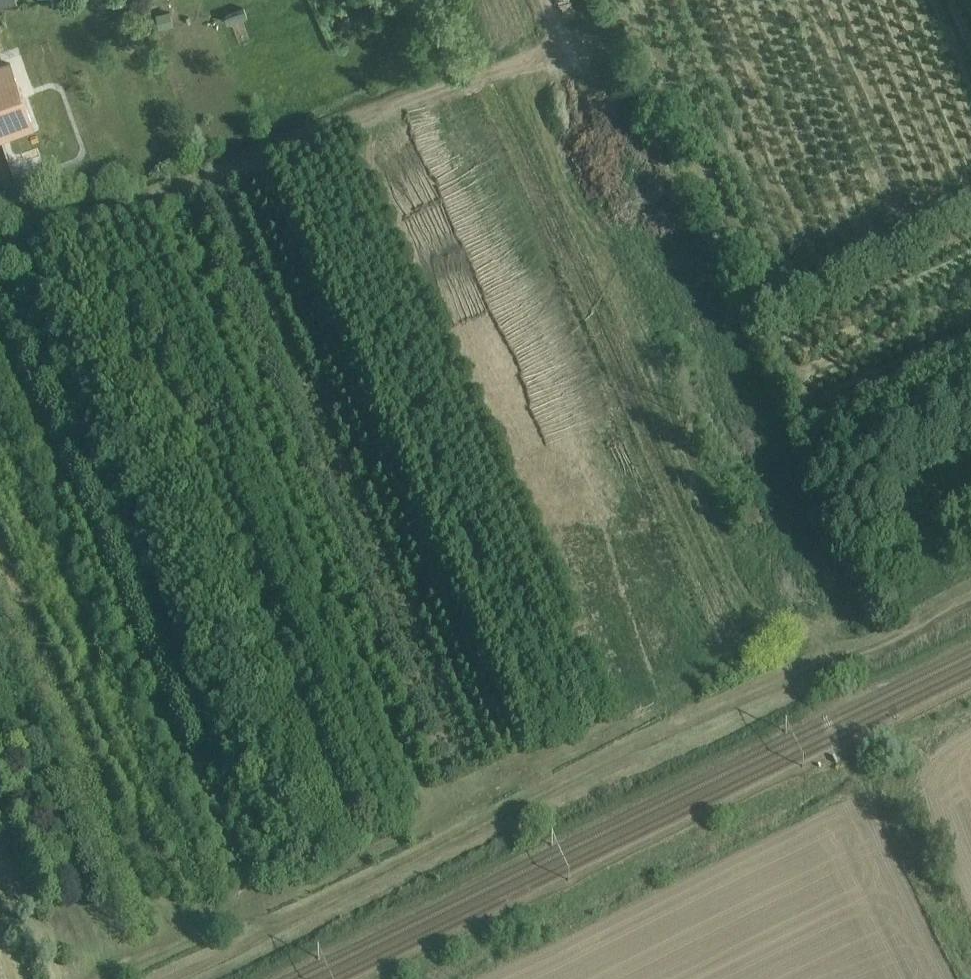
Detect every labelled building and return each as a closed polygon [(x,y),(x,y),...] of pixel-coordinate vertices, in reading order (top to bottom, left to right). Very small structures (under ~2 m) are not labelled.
[(166,28),(163,16),(151,19),(154,31),(166,28)] [(0,65),(0,142),(34,129),(10,62),(0,65)]
